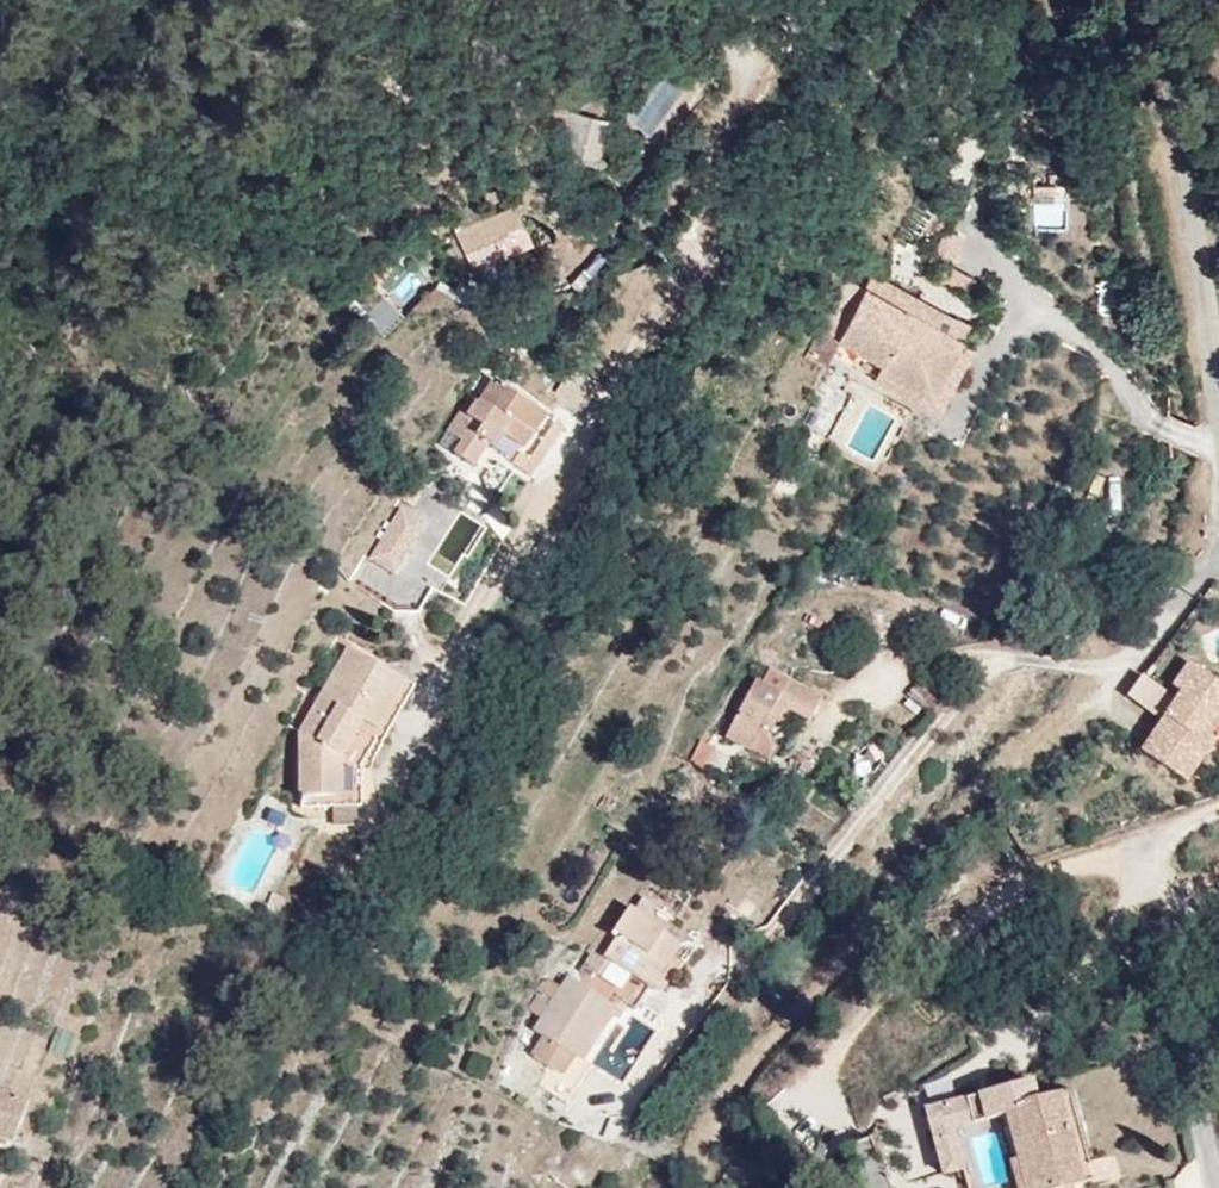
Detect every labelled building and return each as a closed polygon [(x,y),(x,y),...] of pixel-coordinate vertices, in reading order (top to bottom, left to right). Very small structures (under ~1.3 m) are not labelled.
[(657,65),(624,117),(651,134),(684,82),(657,65)] [(561,112),(556,158),(599,163),(603,116),(561,112)] [(1034,227),(1066,227),(1066,185),(1035,184),(1034,227)] [(483,258),(511,246),(494,206),(436,230),(453,271),(454,271),(462,289),(491,276),(483,258)] [(403,302),(425,282),(410,267),(389,288),(403,302)] [(894,357),(914,321),(885,304),(865,342),(884,352),(894,357)] [(864,412),(894,357),(884,352),(879,362),(858,350),(864,342),(855,337),(856,335),(818,317),(793,366),(837,390),(833,396),(856,408),(864,412)] [(920,324),(914,321),(894,357),(900,360),(908,346),(920,324)] [(884,352),(865,342),(864,342),(858,350),(879,362),(884,352)] [(900,360),(894,357),(864,412),(886,422),(916,368),(923,355),(908,346),(900,360)] [(886,422),(864,412),(858,423),(891,440),(927,374),(916,368),(886,422)] [(858,423),(864,412),(856,408),(851,420),(858,423)] [(468,497),(509,525),(540,476),(483,437),(475,451),(463,444),(455,456),(445,450),(427,481),(442,490),(436,504),(454,516),(468,497)] [(408,688),(345,644),(286,722),(283,800),(346,805),(348,763),(363,735),(373,741),(408,688)] [(761,683),(752,679),(720,731),(741,746),(732,761),(748,773),(767,744),(767,728),(781,706),(807,721),(821,697),(788,677),(784,684),(768,672),(761,683)] [(1125,695),(1151,714),(1168,692),(1141,673),(1125,695)] [(1146,752),(1199,786),(1218,754),(1218,689),(1196,674),(1146,752)] [(682,758),(691,765),(708,740),(697,733),(682,758)] [(707,770),(726,775),(732,751),(714,747),(707,770)] [(812,775),(793,763),(782,779),(802,792),(812,775)] [(357,823),(358,807),(330,806),(330,823),(357,823)] [(623,985),(643,997),(673,947),(645,929),(654,916),(637,904),(629,915),(622,911),(605,935),(613,942),(584,988),(611,1005),(623,985)] [(231,919),(219,911),(212,920),(224,928),(231,919)] [(580,1054),(611,1005),(584,988),(564,975),(553,991),(539,1015),(525,1036),(544,1049),(533,1067),(577,1095),(596,1066),(580,1054)] [(539,1015),(553,991),(539,983),(524,1007),(539,1015)] [(611,1005),(630,1018),(643,997),(623,985),(611,1005)] [(1069,1180),(1125,1164),(1100,1079),(1078,1085),(1071,1063),(969,1093),(985,1150),(1003,1145),(993,1108),(1045,1093),(1069,1180)] [(29,1108),(0,1092),(0,1146),(6,1149),(29,1108)] [(934,1171),(966,1163),(950,1099),(917,1108),(934,1171)]
